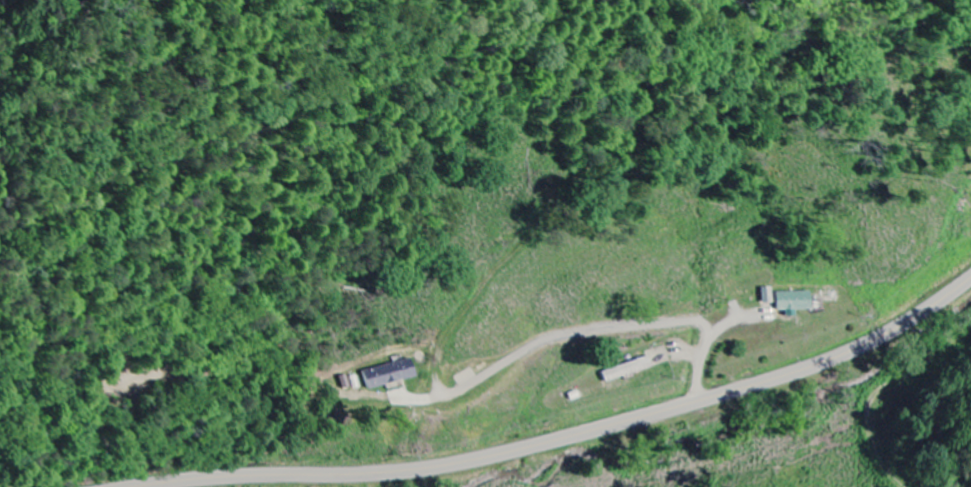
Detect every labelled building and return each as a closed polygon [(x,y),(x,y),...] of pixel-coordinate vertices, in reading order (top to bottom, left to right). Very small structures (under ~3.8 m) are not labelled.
[(774,288),(764,289),(764,304),(774,303),(774,288)] [(779,312),(787,312),(787,317),(797,317),(796,311),(814,311),(813,292),(778,293),(779,312)] [(417,378),(413,360),(364,371),(368,390),(417,378)]
